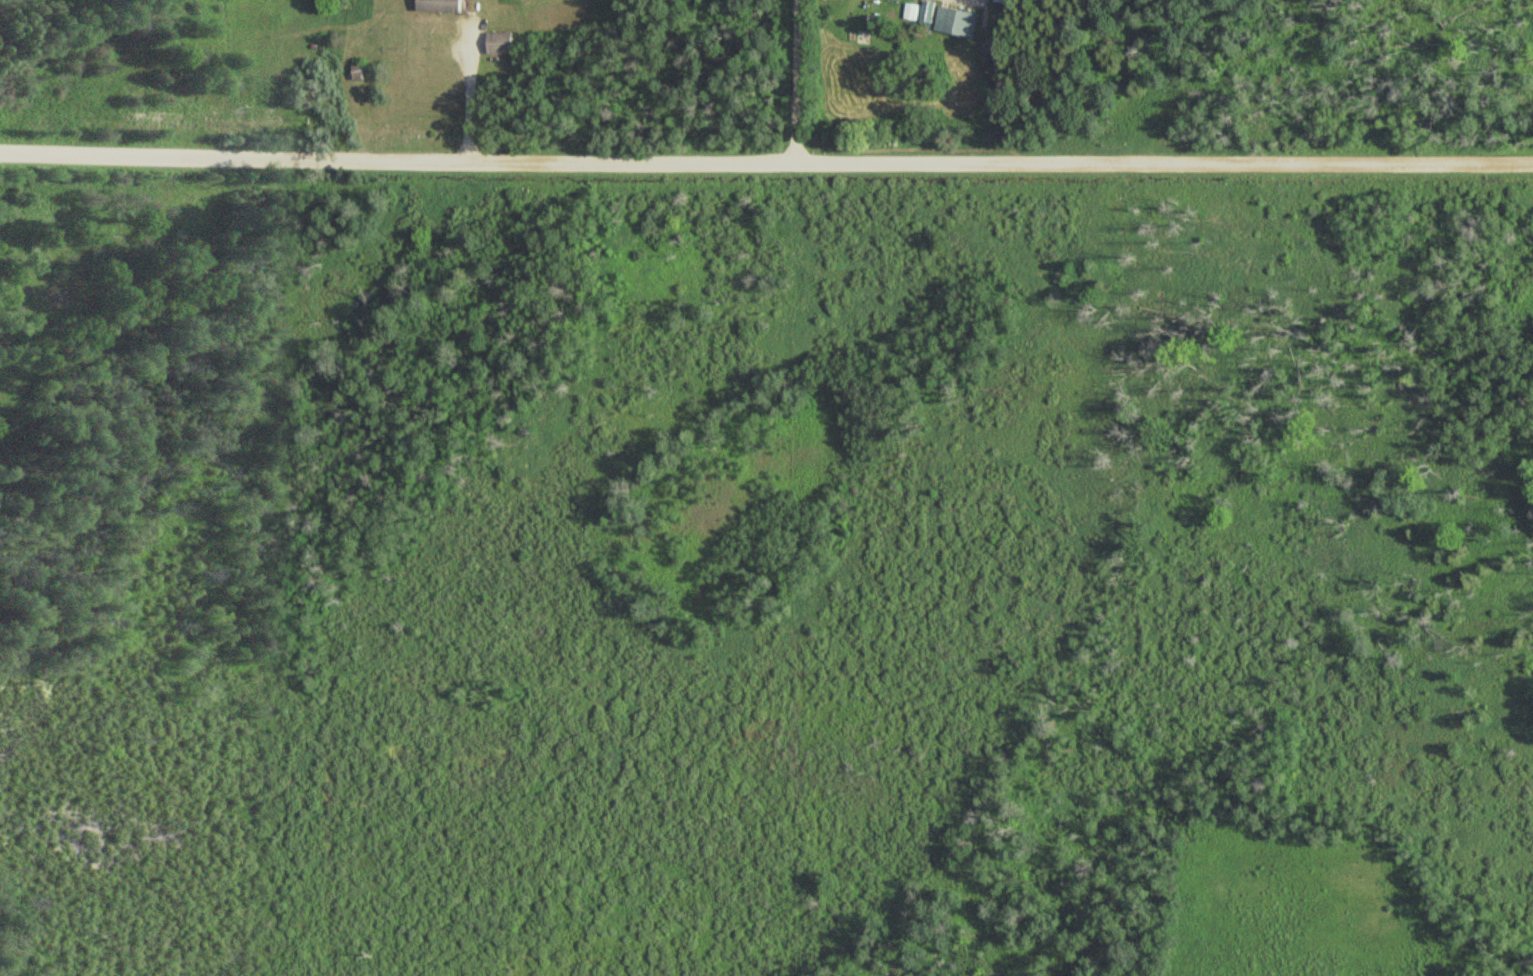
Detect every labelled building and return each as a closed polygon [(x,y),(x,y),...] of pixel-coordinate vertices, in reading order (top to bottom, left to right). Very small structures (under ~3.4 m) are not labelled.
[(466,12),(466,0),(420,0),(420,12),(466,12)] [(979,13),(939,6),(939,4),(925,1),(921,23),(936,25),(935,32),(975,38),(979,13)] [(490,33),(490,54),(515,54),(515,33),(490,33)]
